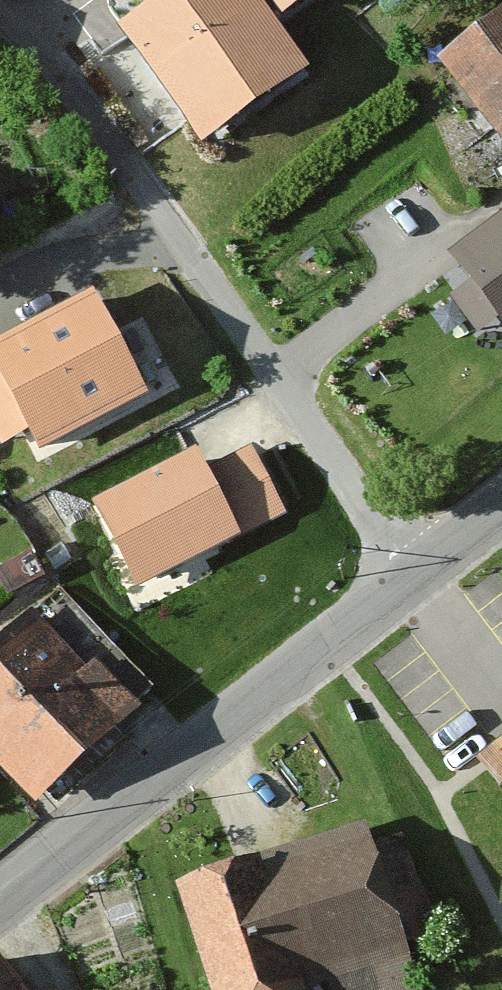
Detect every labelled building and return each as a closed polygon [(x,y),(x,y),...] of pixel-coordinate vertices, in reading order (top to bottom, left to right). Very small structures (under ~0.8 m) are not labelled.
[(245,0),(173,0),(125,34),(203,141),(298,72),(245,0)] [(282,11),(298,0),(274,0),(282,11)] [(424,66),(490,155),(501,146),(501,18),(498,12),(424,66)] [(478,233),(501,265),(501,214),(478,233)] [(90,304),(0,350),(0,370),(41,449),(139,398),(90,304)] [(232,538),(193,461),(100,509),(139,585),(232,538)] [(0,639),(0,781),(23,807),(114,728),(20,621),(0,639)] [(478,758),(501,789),(501,739),(478,758)] [(162,891),(194,989),(314,989),(323,987),(324,989),(406,989),(395,957),(427,946),(395,846),(361,857),(352,829),(162,891)]
